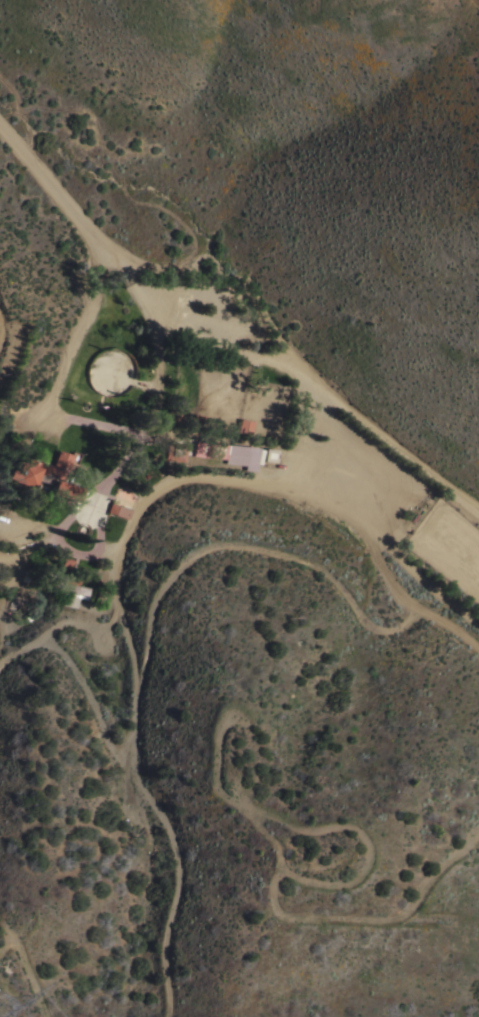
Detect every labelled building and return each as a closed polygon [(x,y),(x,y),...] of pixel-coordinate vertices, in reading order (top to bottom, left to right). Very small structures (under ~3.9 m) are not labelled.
[(239,418),(252,421),(250,434),(237,431),(239,418)] [(245,465),(224,463),(225,459),(193,455),(195,441),(247,446),(245,465)] [(164,459),(167,443),(186,445),(184,462),(164,459)] [(276,449),(275,462),(262,460),(264,448),(276,449)] [(50,494),(55,480),(51,479),(52,474),(45,472),(45,474),(36,472),(32,487),(6,480),(9,469),(15,471),(18,461),(23,463),(24,458),(39,462),(52,465),(56,450),(71,455),(63,483),(81,488),(77,502),(50,494)] [(106,512),(109,502),(131,510),(127,519),(106,512)] [(80,575),(78,584),(62,581),(64,572),(80,575)] [(88,587),(86,599),(51,592),(53,580),(88,587)] [(77,598),(75,608),(61,605),(62,595),(77,598)]
